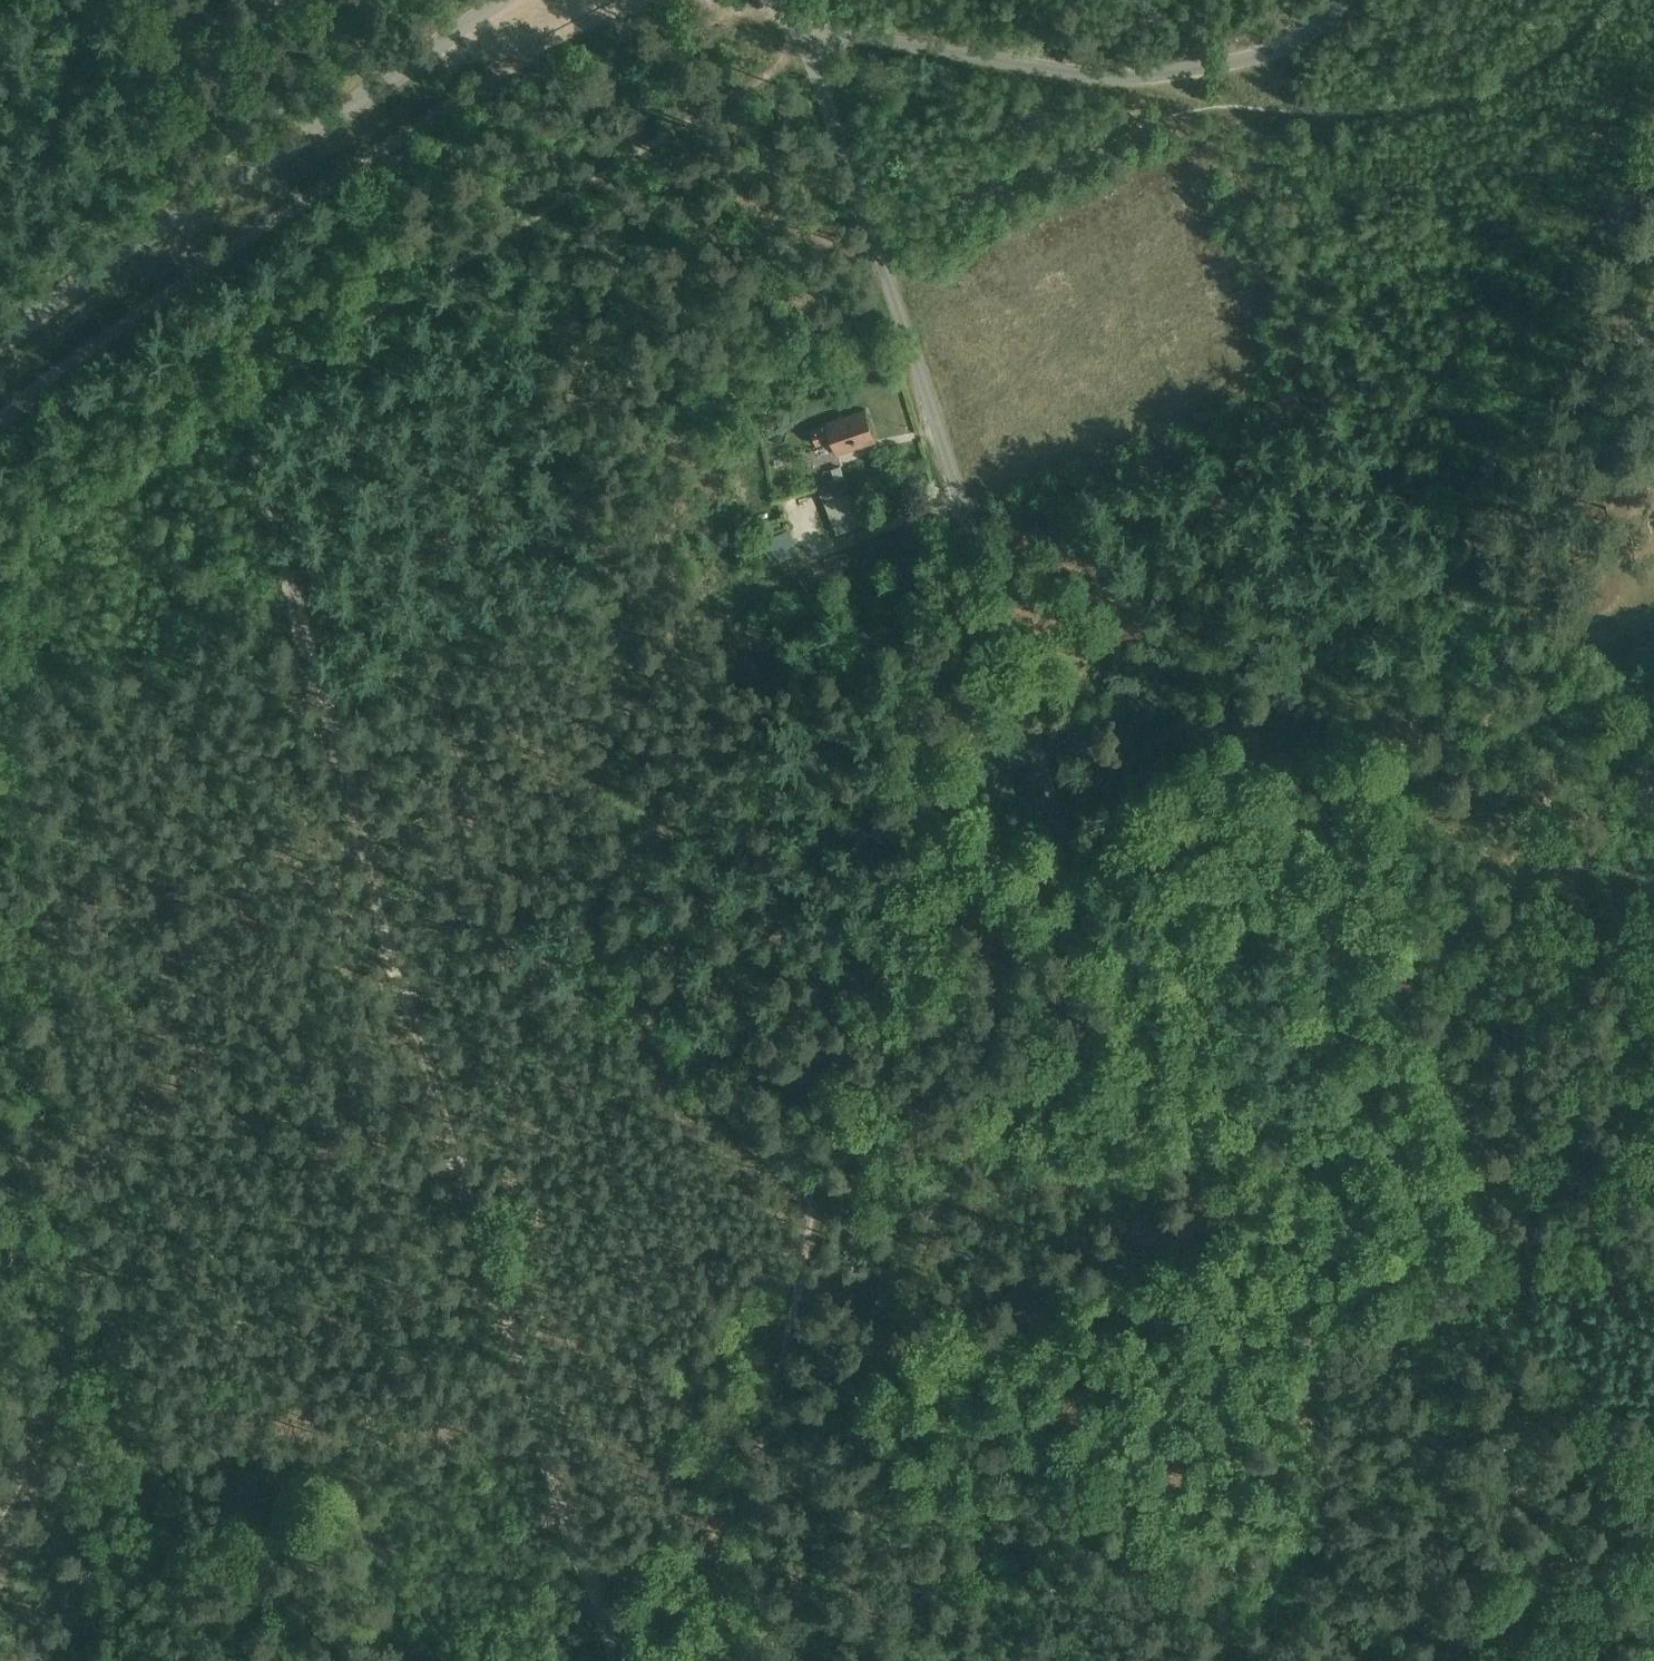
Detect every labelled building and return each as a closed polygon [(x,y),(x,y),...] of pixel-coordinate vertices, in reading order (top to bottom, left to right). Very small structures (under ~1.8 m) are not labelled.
[(865,409),(827,422),(811,428),(817,443),(832,438),(838,452),(876,439),(865,409)] [(836,476),(819,483),(839,532),(862,523),(851,495),(853,494),(842,464),(832,468),(836,476)]
